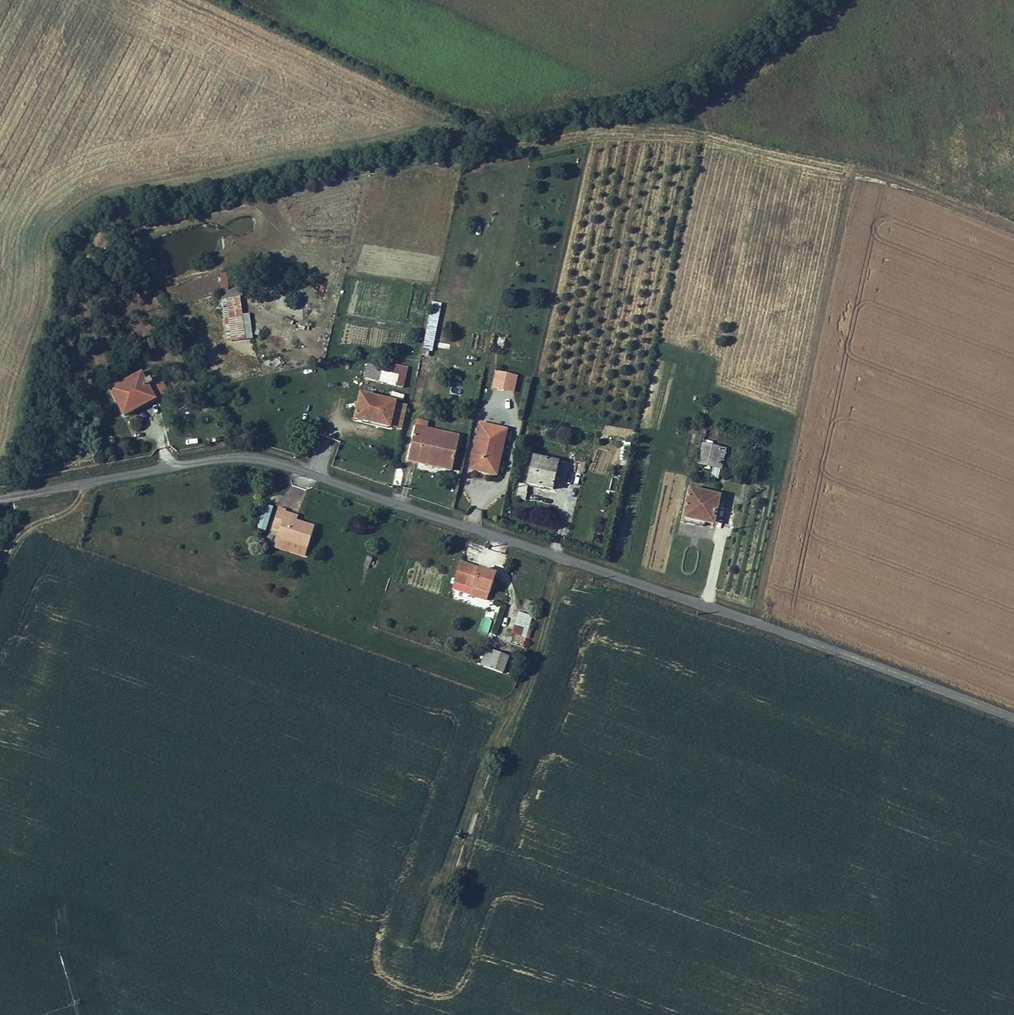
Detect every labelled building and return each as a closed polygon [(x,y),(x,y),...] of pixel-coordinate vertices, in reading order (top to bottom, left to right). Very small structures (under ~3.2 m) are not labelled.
[(239,291),(238,284),(218,286),(219,293),(236,291),(239,291)] [(245,308),(239,309),(236,291),(219,293),(224,336),(249,333),(245,308)] [(426,346),(430,346),(432,337),(439,300),(430,298),(420,351),(425,352),(426,346)] [(342,321),(340,333),(347,334),(349,323),(342,321)] [(503,350),(506,337),(497,335),(494,348),(503,350)] [(515,371),(494,367),(490,385),(512,389),(515,371)] [(383,369),(379,381),(396,386),(398,377),(391,375),(392,371),(383,369)] [(144,376),(140,378),(136,371),(105,388),(119,414),(129,408),(126,404),(148,393),(143,383),(147,381),(144,376)] [(350,416),(389,425),(389,423),(394,399),(394,397),(355,388),(350,416)] [(151,397),(148,393),(126,404),(129,408),(151,397)] [(401,426),(406,402),(394,399),(389,423),(401,426)] [(506,425),(478,418),(466,467),(494,473),(506,425)] [(415,425),(408,453),(450,463),(457,434),(415,425)] [(702,438),(698,458),(712,462),(716,463),(721,442),(702,438)] [(449,468),(450,463),(408,453),(407,459),(449,468)] [(531,454),(524,482),(549,487),(556,460),(531,454)] [(710,472),(719,473),(721,464),(716,463),(712,462),(710,472)] [(517,482),(514,496),(522,498),(524,490),(523,490),(524,483),(517,482)] [(685,486),(679,514),(694,517),(695,515),(700,516),(709,518),(714,493),(685,486)] [(275,526),(273,533),(304,542),(309,521),(291,516),(278,513),(280,508),(280,506),(274,504),(268,524),(275,526)] [(291,516),(292,511),(280,508),(278,513),(291,516)] [(698,523),(700,516),(695,515),(694,517),(679,514),(678,518),(698,523)] [(302,550),(304,542),(273,533),(271,541),(302,550)] [(363,566),(375,569),(377,559),(366,556),(363,566)] [(457,559),(451,578),(462,582),(460,588),(468,591),(470,584),(485,589),(490,573),(483,571),(484,568),(457,559)] [(524,596),(522,602),(531,605),(533,599),(524,596)] [(517,609),(511,629),(527,634),(529,626),(525,625),(528,612),(517,609)] [(476,634),(477,625),(467,624),(466,633),(476,634)] [(513,634),(510,642),(522,646),(525,639),(513,634)] [(480,662),(487,665),(492,649),(485,646),(480,662)] [(506,654),(492,649),(487,665),(500,670),(506,654)]
